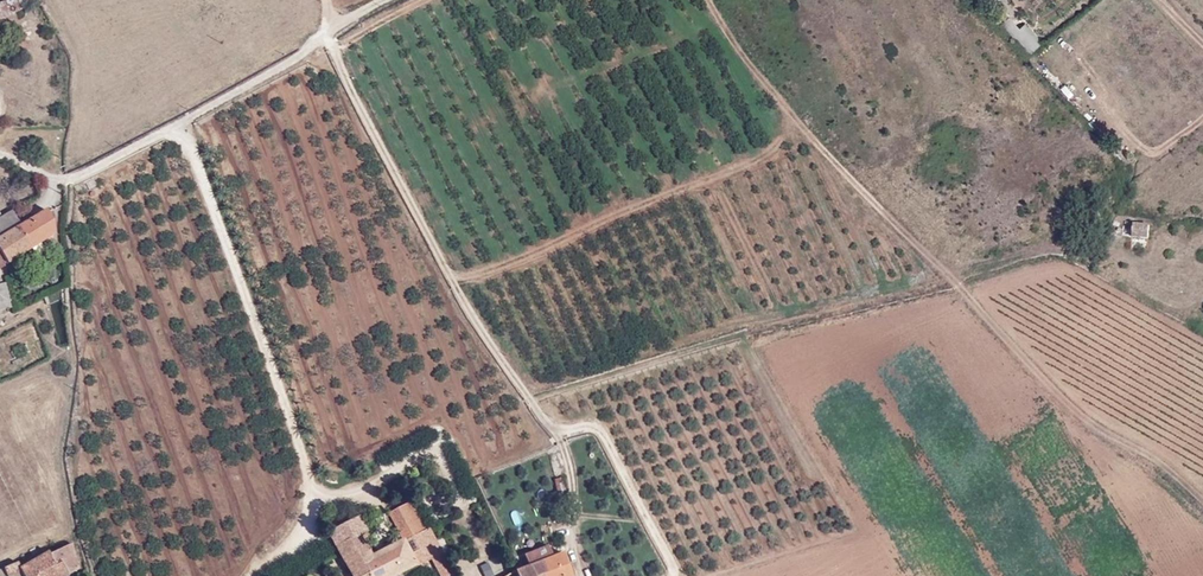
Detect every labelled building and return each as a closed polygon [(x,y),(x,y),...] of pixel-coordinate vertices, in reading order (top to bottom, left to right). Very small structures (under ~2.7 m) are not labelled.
[(0,2),(0,19),(11,14),(3,1),(0,2)] [(55,234),(54,221),(46,209),(20,226),(12,212),(0,218),(0,268),(55,234)] [(1149,238),(1149,226),(1133,224),(1132,237),(1149,238)] [(15,307),(7,283),(0,285),(0,312),(15,307)] [(328,533),(353,575),(395,575),(416,565),(410,554),(425,545),(435,540),(414,500),(389,514),(393,521),(375,530),(386,549),(371,557),(359,537),(367,533),(358,517),(328,533)] [(431,557),(441,552),(435,540),(425,545),(431,557)] [(24,575),(68,575),(79,568),(72,544),(50,554),(47,551),(21,567),(19,568),(21,572),(24,575)] [(431,557),(425,545),(410,554),(416,565),(431,557)] [(549,547),(524,556),(528,566),(516,572),(518,575),(572,575),(563,553),(552,557),(549,547)] [(441,552),(431,557),(441,575),(454,575),(441,552)] [(7,575),(11,575),(21,572),(19,568),(21,567),(17,561),(4,568),(7,575)]
